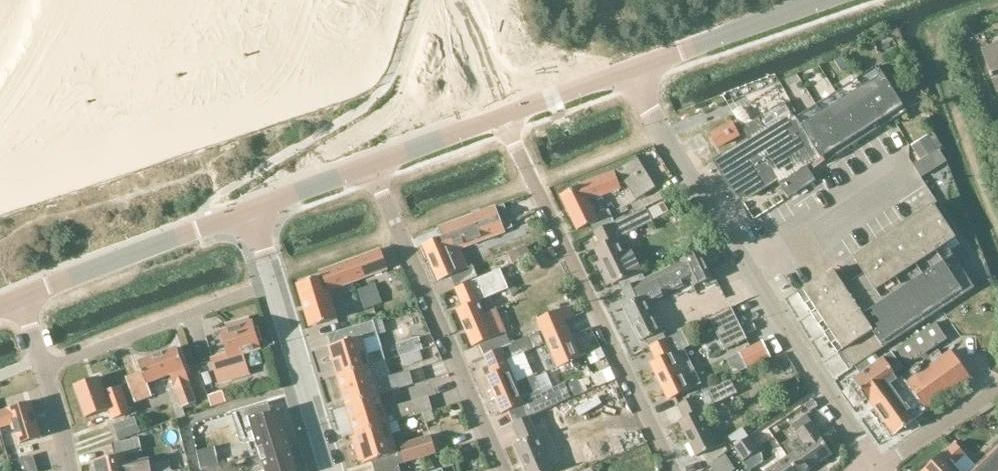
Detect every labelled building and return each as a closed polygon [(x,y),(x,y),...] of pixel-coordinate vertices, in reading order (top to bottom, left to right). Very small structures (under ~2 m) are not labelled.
[(20,46),(26,0),(0,0),(0,8),(2,9),(0,25),(0,44),(20,46)] [(183,39),(209,63),(247,21),(223,0),(215,0),(208,7),(220,17),(203,36),(194,27),(183,39)] [(350,8),(359,34),(392,22),(383,0),(372,0),(350,8)] [(275,1),(265,34),(290,41),(300,8),(275,1)] [(75,13),(48,50),(62,61),(70,50),(83,60),(102,33),(75,13)] [(147,23),(120,29),(127,63),(154,57),(147,23)] [(982,50),(996,92),(997,91),(997,45),(982,50)] [(314,67),(298,72),(310,105),(363,86),(350,50),(336,55),(341,70),(318,79),(314,67)] [(11,65),(0,57),(0,79),(11,65)] [(841,57),(835,61),(840,71),(847,68),(841,57)] [(749,139),(713,160),(736,198),(748,200),(779,181),(780,184),(789,198),(816,181),(807,167),(821,158),(827,155),(830,160),(844,151),(866,137),(863,132),(882,120),(885,126),(907,112),(917,105),(907,89),(897,95),(884,75),(879,65),(856,80),(862,89),(802,127),(796,117),(795,116),(793,118),(793,117),(786,103),(750,122),(742,107),(733,112),(741,127),(743,127),(749,139)] [(237,96),(230,105),(256,125),(268,109),(256,100),(260,93),(265,86),(239,67),(234,74),(231,87),(242,89),(237,96)] [(35,68),(18,90),(46,110),(62,88),(35,68)] [(914,84),(907,89),(917,105),(922,103),(914,84)] [(139,126),(127,131),(134,147),(177,129),(164,97),(133,110),(139,126)] [(733,123),(712,134),(718,147),(739,136),(733,123)] [(30,159),(19,126),(4,131),(7,143),(0,146),(0,169),(30,159)] [(926,135),(911,145),(921,160),(936,150),(926,135)] [(65,138),(60,172),(85,176),(90,142),(65,138)] [(591,224),(595,232),(615,222),(610,210),(597,216),(589,200),(622,188),(620,185),(626,183),(637,200),(656,188),(638,158),(616,172),(615,171),(581,184),(582,186),(561,195),(578,230),(591,224)] [(921,160),(913,165),(921,177),(929,172),(921,160)] [(799,295),(838,353),(842,351),(853,368),(856,367),(875,354),(910,330),(932,316),(975,287),(947,245),(957,238),(934,205),(855,258),(866,274),(850,284),(839,268),(799,295)] [(451,275),(451,276),(455,287),(478,277),(474,266),(470,267),(462,249),(506,233),(505,230),(512,227),(504,206),(497,209),(496,208),(440,228),(444,236),(424,245),(438,281),(451,275)] [(646,207),(615,222),(595,232),(602,245),(596,248),(607,270),(602,272),(608,285),(613,283),(613,284),(619,281),(623,290),(646,279),(633,249),(623,254),(620,247),(631,241),(627,234),(653,222),(646,207)] [(526,247),(510,253),(513,263),(529,256),(526,247)] [(381,250),(321,272),(322,275),(297,284),(310,327),(337,319),(329,291),(387,270),(381,250)] [(668,268),(646,279),(623,290),(630,303),(624,305),(641,342),(647,339),(651,347),(667,339),(663,331),(661,332),(644,297),(660,289),(661,291),(688,277),(694,287),(714,277),(700,251),(668,268)] [(485,314),(480,302),(509,289),(501,270),(497,271),(456,288),(464,306),(458,309),(474,346),(480,343),(486,356),(511,345),(498,315),(488,313),(485,314)] [(380,303),(374,287),(362,291),(368,307),(380,303)] [(539,319),(543,331),(565,322),(575,316),(571,305),(539,319)] [(732,307),(728,309),(709,318),(718,334),(726,350),(748,340),(732,307)] [(387,362),(383,350),(367,355),(363,340),(379,335),(374,321),(336,333),(339,343),(328,346),(337,376),(371,366),(387,362)] [(250,374),(244,354),(261,349),(252,322),(222,331),(228,354),(212,359),(220,383),(250,374)] [(565,322),(543,331),(558,368),(581,358),(565,322)] [(907,367),(926,354),(947,339),(936,323),(914,337),(896,350),(907,367)] [(536,334),(511,345),(486,356),(490,366),(484,369),(503,413),(509,410),(515,423),(532,416),(543,411),(558,404),(572,398),(566,385),(566,383),(554,389),(543,394),(538,382),(525,353),(541,346),(536,334)] [(422,350),(418,339),(410,341),(413,352),(422,350)] [(667,339),(651,347),(658,360),(652,363),(669,399),(689,389),(672,354),(674,353),(667,339)] [(763,341),(739,353),(748,369),(771,357),(763,341)] [(143,373),(128,378),(136,402),(153,396),(148,384),(171,375),(176,388),(175,388),(182,408),(197,403),(190,383),(191,382),(187,371),(178,348),(139,362),(143,372),(143,373)] [(856,382),(852,384),(864,401),(868,398),(876,409),(872,412),(881,425),(885,422),(894,434),(955,391),(972,378),(953,351),(952,350),(942,356),(938,350),(928,357),(898,379),(894,374),(902,368),(891,353),(880,361),(861,374),(854,379),(856,382)] [(875,354),(856,367),(861,374),(880,361),(875,354)] [(412,363),(410,355),(401,358),(404,366),(412,363)] [(371,366),(337,376),(346,405),(379,395),(380,396),(414,385),(411,371),(385,378),(386,380),(376,384),(371,366)] [(113,420),(131,414),(121,386),(105,392),(100,377),(75,386),(87,418),(110,410),(113,420)] [(579,380),(566,385),(572,398),(584,393),(579,380)] [(399,421),(433,411),(429,397),(394,407),(395,413),(391,414),(388,405),(383,407),(380,396),(379,395),(346,405),(355,434),(399,421)] [(717,446),(700,411),(702,410),(695,396),(679,404),(685,418),(679,421),(697,457),(702,454),(709,465),(729,451),(722,442),(717,446)] [(782,400),(770,404),(773,411),(784,407),(782,400)] [(0,413),(0,427),(13,423),(14,429),(17,429),(21,444),(43,438),(32,402),(8,409),(9,410),(0,413)] [(269,402),(233,413),(242,442),(249,444),(256,445),(258,445),(261,457),(262,457),(263,460),(275,456),(272,449),(277,447),(275,439),(286,436),(279,411),(272,413),(270,404),(269,402)] [(532,416),(515,423),(523,441),(516,443),(528,470),(554,470),(567,466),(543,411),(532,416)] [(788,457),(798,470),(807,470),(832,453),(820,435),(821,434),(807,415),(793,425),(806,444),(788,457)] [(119,441),(141,433),(135,418),(114,425),(119,441)] [(402,451),(397,453),(391,434),(402,431),(399,421),(355,434),(356,436),(351,437),(359,462),(363,460),(364,464),(372,461),(375,470),(377,470),(399,464),(436,454),(431,436),(400,446),(402,451)] [(250,462),(253,470),(266,470),(267,470),(299,470),(301,469),(299,462),(294,461),(290,448),(286,436),(275,439),(277,447),(272,449),(275,456),(263,460),(262,457),(261,457),(254,459),(252,460),(250,462)] [(759,451),(749,437),(734,447),(744,461),(759,451)] [(150,462),(128,466),(126,454),(143,451),(141,438),(112,444),(115,456),(95,460),(98,470),(153,470),(151,465),(150,462)] [(976,467),(966,455),(955,443),(954,443),(925,470),(997,470),(997,446),(976,467)] [(745,462),(744,461),(734,447),(734,448),(729,451),(709,465),(713,470),(737,470),(739,470),(737,468),(745,462)] [(215,450),(198,454),(201,469),(219,465),(215,450)] [(12,462),(14,470),(39,470),(34,455),(12,462)] [(768,470),(798,470),(788,457),(768,470)] [(151,465),(153,470),(172,470),(170,461),(151,465)]
